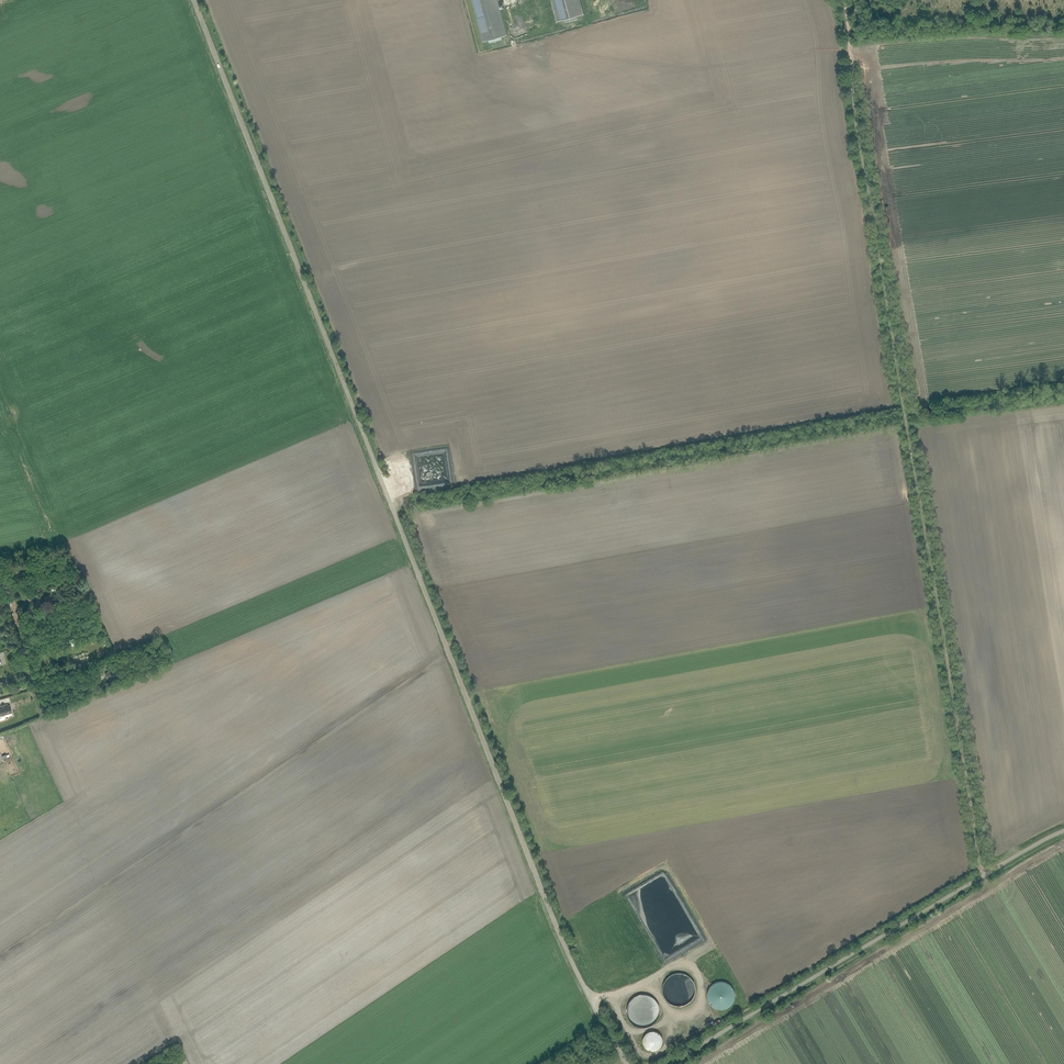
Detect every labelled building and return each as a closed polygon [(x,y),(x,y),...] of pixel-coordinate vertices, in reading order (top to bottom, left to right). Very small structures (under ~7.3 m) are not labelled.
[(507,35),(497,0),(471,0),(482,42),(507,35)] [(557,21),(583,14),(580,0),(551,0),(557,21)] [(24,576),(22,566),(10,568),(12,578),(24,576)] [(55,614),(65,611),(62,601),(52,604),(53,608),(57,608),(57,609),(55,610),(55,614)] [(53,611),(52,604),(41,606),(42,613),(53,611)] [(39,616),(37,608),(27,611),(28,618),(39,616)] [(48,619),(48,618),(53,617),(52,612),(47,613),(39,615),(41,621),(48,619)] [(108,679),(121,673),(119,667),(105,673),(108,679)] [(6,718),(6,717),(12,715),(9,704),(0,707),(0,720),(6,718)] [(689,1002),(694,978),(672,973),(667,998),(689,1002)] [(735,1004),(728,980),(714,984),(715,986),(711,988),(713,994),(711,994),(715,1010),(735,1004)] [(655,1025),(658,997),(630,994),(627,1022),(655,1025)] [(657,1032),(654,1031),(652,1031),(650,1031),(647,1033),(646,1034),(644,1036),(643,1039),(643,1041),(643,1043),(644,1046),(646,1048),(648,1049),(650,1050),(653,1051),(655,1050),(657,1050),(659,1048),(661,1046),(662,1044),(663,1042),(663,1039),(662,1037),(661,1035),(659,1033),(657,1032)]
